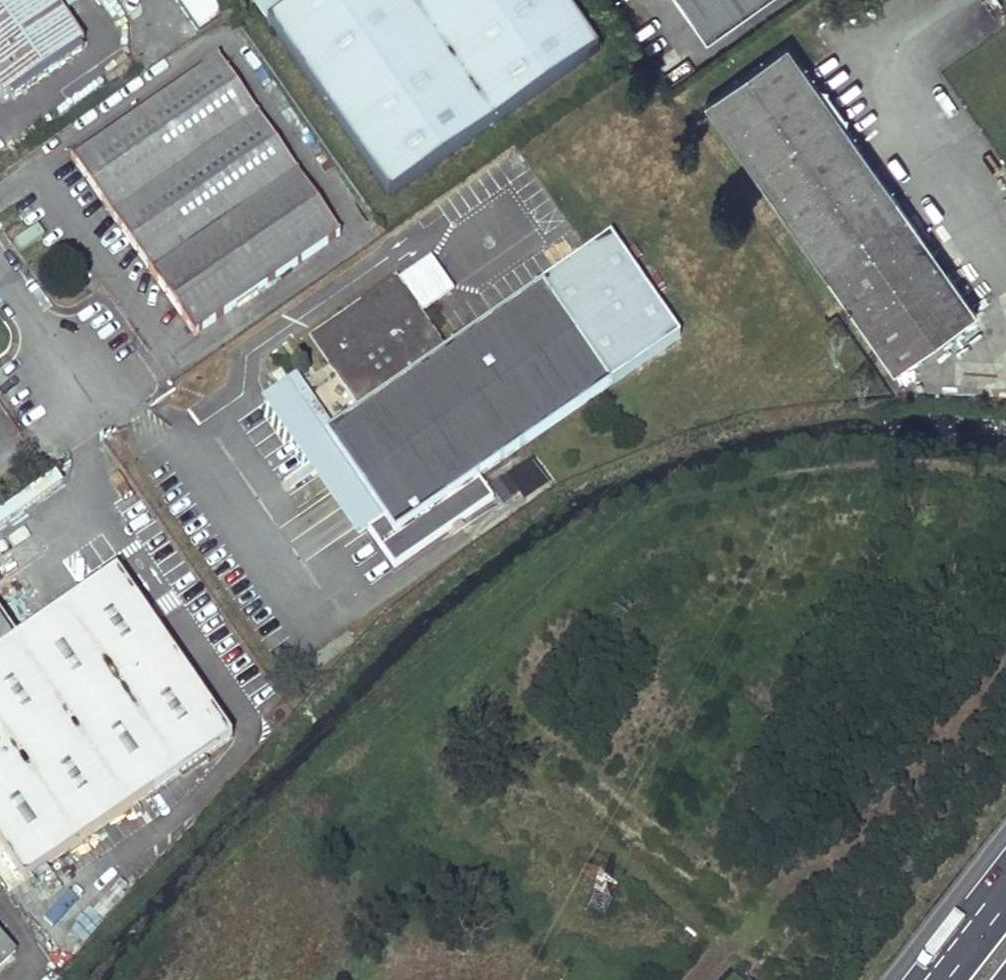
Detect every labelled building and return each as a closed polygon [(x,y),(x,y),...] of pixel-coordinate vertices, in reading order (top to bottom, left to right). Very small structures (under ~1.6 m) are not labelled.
[(80,50),(46,0),(0,0),(0,103),(80,50)] [(174,6),(199,42),(228,22),(213,0),(170,0),(174,6)] [(391,204),(602,60),(560,0),(250,0),(391,204)] [(704,39),(759,0),(676,0),(704,39)] [(784,44),(703,104),(908,391),(990,332),(784,44)] [(217,65),(70,166),(189,344),(335,245),(217,65)] [(359,539),(386,578),(486,510),(471,488),(675,349),(606,248),(438,361),(414,325),(408,317),(441,295),(425,272),(393,293),(391,291),(306,349),(353,418),(326,437),(319,442),(377,527),(359,539)] [(408,317),(414,325),(446,303),(441,295),(408,317)] [(277,377),(267,385),(273,393),(284,386),(277,377)] [(283,390),(319,442),(326,437),(291,384),(283,390)] [(256,408),(350,545),(359,539),(377,527),(319,442),(283,390),(256,408)] [(21,884),(227,746),(111,577),(11,645),(0,629),(0,854),(21,884)] [(0,939),(0,968),(14,954),(0,939)]
